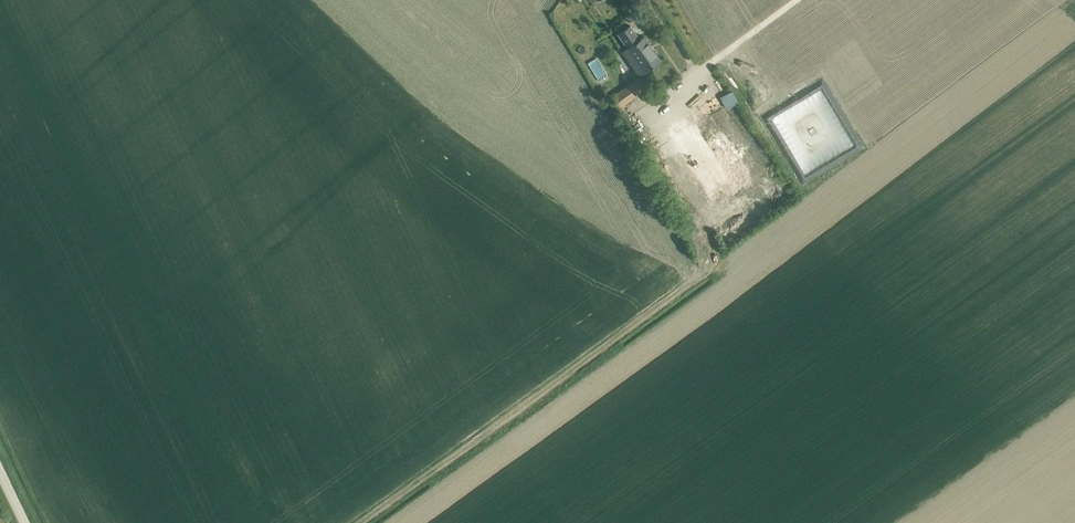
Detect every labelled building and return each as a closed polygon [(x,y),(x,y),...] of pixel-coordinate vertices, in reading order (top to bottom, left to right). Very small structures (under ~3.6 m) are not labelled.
[(618,34),(628,48),(623,52),(640,76),(661,61),(644,37),(640,39),(630,25),(618,34)] [(600,83),(612,77),(601,55),(589,62),(600,83)] [(614,95),(621,106),(647,88),(640,78),(614,95)] [(720,97),(727,108),(738,102),(731,90),(720,97)] [(718,100),(662,135),(709,210),(765,174),(718,100)]
